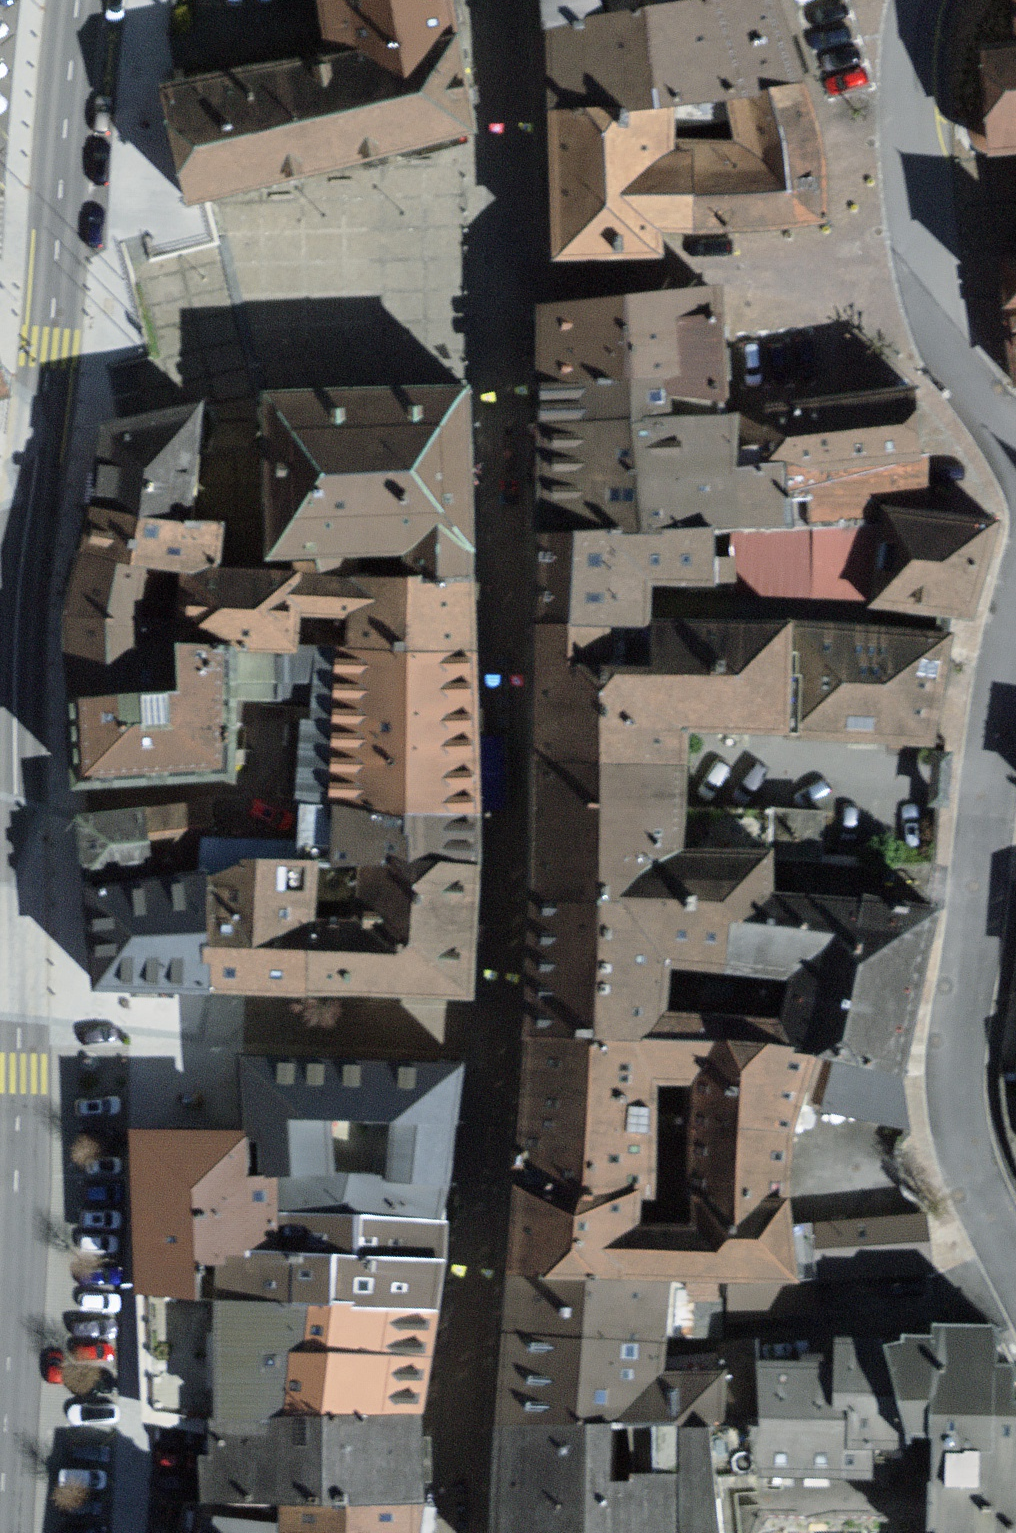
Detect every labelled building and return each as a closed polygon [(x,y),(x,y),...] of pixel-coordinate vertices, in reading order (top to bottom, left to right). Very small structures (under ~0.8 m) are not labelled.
[(313,60),(440,40),(433,0),(304,0),(313,60)] [(582,15),(582,2),(528,9),(531,63),(534,110),(755,99),(753,87),(793,86),(761,0),(688,0),(582,15)] [(528,9),(582,2),(582,0),(528,0),(528,9)] [(995,39),(963,40),(965,109),(966,160),(1015,158),(1015,0),(994,0),(995,39)] [(450,105),(440,40),(313,60),(144,86),(161,194),(457,148),(454,131),(450,105)] [(753,87),(755,99),(534,110),(541,263),(638,257),(638,232),(816,227),(817,148),(793,86),(753,87)] [(981,261),(983,301),(983,318),(1001,318),(1003,394),(1015,394),(1015,260),(981,261)] [(704,296),(527,310),(527,387),(655,389),(707,388),(704,296)] [(771,488),(771,470),(758,470),(722,469),(722,437),(722,421),(655,420),(655,389),(527,387),(543,531),(708,535),(770,536),(771,488)] [(901,389),(750,408),(758,470),(771,470),(771,488),(912,469),(901,389)] [(254,561),(394,563),(393,579),(464,580),(467,397),(257,393),(254,561)] [(192,408),(94,432),(87,516),(185,527),(192,408)] [(980,524),(870,510),(858,601),(968,616),(980,524)] [(185,527),(87,516),(68,560),(167,575),(203,575),(217,530),(185,527)] [(640,588),(707,589),(708,535),(543,531),(539,630),(603,629),(640,629),(640,588)] [(163,698),(166,647),(167,575),(68,560),(53,631),(61,702),(163,698)] [(212,647),(291,649),(291,618),(292,577),(203,575),(167,575),(166,647),(212,647)] [(462,654),(464,580),(393,579),(292,577),(291,618),(344,619),(343,652),(462,654)] [(683,770),(683,733),(780,737),(782,631),(640,629),(639,669),(602,669),(603,629),(539,630),(536,713),(534,763),(683,770)] [(947,641),(782,631),(780,737),(929,745),(947,641)] [(211,773),(212,647),(166,647),(163,698),(61,702),(63,785),(211,773)] [(465,816),(462,654),(343,652),(307,651),(306,727),(290,727),(289,813),(465,816)] [(679,851),(683,770),(534,763),(532,822),(529,878),(528,893),(769,904),(770,877),(771,855),(679,851)] [(210,840),(206,805),(65,823),(73,881),(195,865),(192,839),(210,840)] [(289,813),(285,843),(210,840),(192,839),(195,865),(305,867),(350,868),(465,871),(465,816),(289,813)] [(304,921),(305,867),(195,865),(195,878),(193,999),(303,1001),(304,921)] [(465,871),(350,868),(349,922),(347,1002),(462,1004),(465,871)] [(80,990),(193,999),(195,878),(76,895),(80,990)] [(812,1057),(800,1107),(900,1131),(887,1071),(935,912),(769,904),(528,893),(524,970),(521,1033),(664,1040),(778,1045),(812,1057)] [(349,922),(304,921),(303,1001),(347,1002),(349,922)] [(521,1033),(520,1070),(518,1101),(513,1202),(510,1275),(663,1282),(797,1283),(928,1271),(923,1217),(827,1222),(792,1223),(777,1152),(800,1107),(812,1057),(778,1045),(664,1040),(521,1033)] [(235,1063),(233,1127),(232,1144),(276,1148),(279,1122),(449,1131),(450,1126),(453,1097),(455,1068),(381,1066),(235,1063)] [(232,1144),(231,1182),(268,1183),(442,1186),(449,1131),(279,1122),(276,1148),(232,1144)] [(268,1183),(231,1182),(232,1144),(194,1142),(127,1139),(127,1220),(126,1300),(219,1304),(222,1246),(265,1248),(268,1183)] [(442,1186),(268,1183),(265,1248),(434,1259),(435,1250),(441,1196),(442,1186)] [(265,1248),(222,1246),(219,1304),(430,1318),(432,1295),(434,1259),(265,1248)] [(503,1421),(715,1431),(718,1372),(659,1370),(663,1282),(510,1275),(507,1346),(503,1421)] [(133,1362),(140,1432),(192,1429),(411,1416),(420,1371),(430,1318),(219,1304),(126,1300),(133,1362)] [(913,1343),(859,1344),(889,1482),(915,1483),(914,1532),(1015,1532),(1015,1402),(1009,1402),(1007,1367),(990,1366),(991,1327),(919,1328),(913,1343)] [(744,1484),(838,1483),(889,1482),(859,1344),(821,1342),(820,1358),(808,1357),(797,1357),(796,1367),(747,1364),(718,1372),(715,1431),(713,1483),(744,1484)] [(411,1416),(192,1429),(192,1434),(192,1488),(192,1532),(402,1532),(408,1462),(411,1416)] [(713,1483),(715,1431),(503,1421),(500,1494),(498,1532),(710,1532),(713,1483)]
